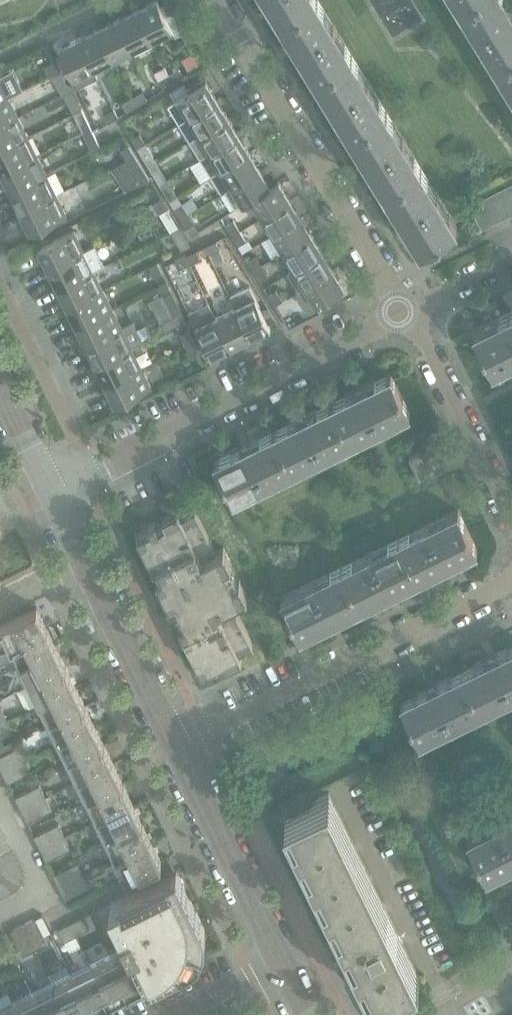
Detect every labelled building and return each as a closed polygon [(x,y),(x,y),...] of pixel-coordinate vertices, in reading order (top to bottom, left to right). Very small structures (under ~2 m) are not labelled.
[(152,40),(172,30),(157,0),(155,0),(136,9),(152,40)] [(316,0),(268,0),(281,22),(316,0)] [(352,55),(318,0),(316,0),(281,22),(315,78),(352,55)] [(461,7),(495,63),(511,53),(511,8),(507,0),(471,0),(461,7)] [(117,19),(132,50),(152,40),(136,9),(117,19)] [(98,28),(113,59),(132,50),(117,19),(98,28)] [(78,38),(93,69),(113,59),(98,28),(78,38)] [(93,69),(78,38),(58,48),(73,79),(93,69)] [(495,63),(511,91),(511,53),(495,63)] [(352,55),(315,78),(350,135),(387,112),(352,55)] [(52,75),(61,71),(55,60),(49,63),(47,64),(47,66),(52,75)] [(169,74),(174,82),(184,76),(179,68),(169,74)] [(61,71),(52,75),(57,86),(66,82),(61,71)] [(174,82),(169,74),(158,81),(163,89),(174,82)] [(8,97),(0,80),(0,101),(8,97)] [(179,123),(189,117),(217,100),(206,82),(202,84),(200,80),(187,88),(189,92),(175,100),(168,105),(179,123)] [(189,92),(187,88),(184,83),(170,92),(175,100),(189,92)] [(77,100),(72,90),(63,94),(69,105),(77,100)] [(132,97),(137,105),(147,99),(142,91),(132,97)] [(0,101),(0,125),(18,116),(8,97),(0,101)] [(137,105),(132,97),(122,103),(127,111),(137,105)] [(73,113),(81,109),(77,100),(69,105),(73,113)] [(217,100),(189,117),(179,123),(190,140),(200,134),(227,117),(217,100)] [(103,114),(108,122),(118,116),(113,108),(103,114)] [(81,109),(73,113),(77,122),(86,118),(81,109)] [(384,190),(421,168),(411,151),(387,112),(350,135),(384,190)] [(0,125),(0,149),(27,136),(18,116),(0,125)] [(227,117),(200,134),(190,140),(200,158),(238,135),(227,117)] [(83,133),(91,128),(86,118),(77,122),(83,133)] [(91,128),(83,133),(88,143),(96,139),(91,128)] [(139,133),(131,138),(138,148),(146,143),(139,133)] [(211,175),(221,169),(249,152),(238,135),(200,158),(211,175)] [(37,155),(27,136),(0,149),(0,171),(1,173),(37,155)] [(96,139),(88,143),(92,152),(101,148),(96,139)] [(146,143),(138,148),(148,166),(156,161),(146,143)] [(126,159),(134,154),(128,145),(120,150),(126,159)] [(249,152),(221,169),(211,175),(222,193),(225,191),(231,187),(259,170),(249,152)] [(134,154),(126,159),(133,170),(141,165),(134,154)] [(1,173),(10,192),(13,190),(46,174),(37,155),(1,173)] [(133,170),(126,159),(111,168),(125,192),(149,179),(141,165),(133,170)] [(156,161),(148,166),(159,183),(167,178),(156,161)] [(384,190),(404,222),(420,248),(457,226),(421,168),(384,190)] [(259,170),(231,187),(225,191),(235,207),(241,203),(243,205),(251,200),(251,199),(270,187),(259,170)] [(20,211),(56,194),(46,174),(13,190),(10,192),(20,211)] [(167,178),(159,183),(169,201),(177,196),(167,178)] [(262,217),(290,200),(278,181),(270,187),(251,199),(251,200),(262,217)] [(511,206),(511,183),(502,188),(511,206)] [(504,217),(511,213),(511,206),(502,188),(492,193),(504,217)] [(481,198),(494,222),(504,217),(492,193),(481,198)] [(56,194),(20,211),(30,232),(66,214),(56,194)] [(167,208),(161,198),(153,203),(159,213),(167,208)] [(494,222),(481,198),(470,204),(482,228),(494,222)] [(290,200),(262,217),(272,234),(300,217),(290,200)] [(182,203),(174,208),(180,218),(188,213),(182,203)] [(188,213),(180,218),(186,228),(191,236),(199,231),(194,223),(188,213)] [(172,217),(164,221),(170,232),(178,227),(172,217)] [(300,217),(272,234),(283,252),(311,234),(300,217)] [(232,236),(240,231),(233,220),(225,225),(232,236)] [(178,227),(170,232),(181,250),(190,246),(186,239),(185,237),(178,227)] [(48,268),(84,250),(74,230),(38,248),(48,268)] [(240,231),(232,236),(238,245),(246,241),(240,231)] [(311,234),(283,252),(294,269),(322,252),(311,234)] [(216,241),(205,246),(209,254),(220,249),(216,241)] [(57,287),(93,270),(104,264),(94,245),(84,250),(48,268),(57,287)] [(209,254),(213,265),(224,261),(220,249),(209,254)] [(185,256),(189,264),(200,259),(196,250),(185,256)] [(322,252),(294,269),(287,273),(298,290),(304,286),(332,269),(322,252)] [(254,271),(261,266),(255,255),(247,260),(254,271)] [(189,264),(185,256),(175,261),(179,269),(189,264)] [(163,273),(157,263),(149,267),(154,278),(163,273)] [(261,266),(254,271),(259,280),(267,275),(261,266)] [(332,269),(304,286),(298,290),(297,295),(298,299),(302,304),(305,307),(309,309),(327,298),(329,301),(342,293),(340,289),(344,287),(332,269)] [(67,307),(103,289),(93,270),(57,287),(67,307)] [(229,296),(235,307),(250,338),(270,328),(250,286),(229,296)] [(76,326),(112,309),(103,289),(67,307),(76,326)] [(274,305),(283,300),(276,289),(268,294),(274,305)] [(155,312),(168,306),(177,302),(171,290),(150,301),(155,312)] [(177,302),(168,306),(155,312),(160,322),(182,312),(177,302)] [(250,338),(235,307),(215,316),(231,348),(250,338)] [(86,346),(122,328),(112,309),(76,326),(86,346)] [(473,328),(492,367),(511,357),(511,309),(473,328)] [(231,348),(215,316),(195,326),(210,358),(231,348)] [(95,365),(131,347),(122,328),(86,346),(95,365)] [(185,346),(193,342),(188,330),(179,334),(185,346)] [(193,342),(185,346),(190,356),(198,351),(193,342)] [(105,384),(141,367),(131,347),(95,365),(105,384)] [(141,367),(105,384),(115,405),(151,387),(141,367)] [(330,403),(349,442),(410,412),(391,373),(330,403)] [(272,432),(292,470),(349,442),(330,403),(272,432)] [(292,470),(272,432),(214,460),(233,499),(292,470)] [(450,463),(440,442),(409,457),(419,478),(450,463)] [(256,649),(235,608),(232,602),(247,595),(240,581),(234,583),(225,565),(231,562),(223,548),(216,552),(192,503),(155,521),(148,525),(150,529),(137,535),(153,568),(158,566),(162,573),(156,576),(170,604),(176,601),(180,610),(177,612),(177,613),(185,609),(190,617),(179,622),(183,630),(182,630),(204,675),(256,649)] [(399,540),(417,578),(450,561),(478,548),(458,509),(399,540)] [(399,540),(341,568),(360,606),(417,578),(399,540)] [(281,598),(300,635),(360,606),(341,568),(281,598)] [(47,628),(37,607),(0,625),(0,650),(0,651),(47,628)] [(47,628),(0,651),(1,652),(8,648),(17,666),(56,647),(47,628)] [(26,686),(66,666),(56,647),(17,666),(26,686)] [(481,710),(511,694),(511,647),(462,671),(481,710)] [(36,705),(75,686),(66,666),(26,686),(36,705)] [(481,710),(462,671),(401,701),(420,740),(481,710)] [(45,725),(85,705),(75,686),(36,705),(45,725)] [(55,744),(94,725),(85,705),(45,725),(55,744)] [(0,723),(0,738),(13,732),(7,719),(0,723)] [(65,764),(104,744),(94,725),(55,744),(65,764)] [(74,783),(114,764),(104,744),(65,764),(74,783)] [(26,758),(20,746),(0,755),(0,768),(1,771),(26,758)] [(26,758),(1,771),(7,783),(32,771),(26,758)] [(84,802),(123,783),(114,764),(74,783),(84,802)] [(93,822),(133,802),(123,783),(84,802),(93,822)] [(20,809),(45,797),(39,784),(14,797),(20,809)] [(329,792),(285,814),(286,815),(287,814),(345,934),(346,936),(360,964),(361,966),(375,995),(374,995),(375,997),(419,975),(418,973),(417,974),(329,795),(330,795),(329,792)] [(45,797),(20,809),(27,822),(52,810),(45,797)] [(103,841),(142,822),(133,802),(93,822),(103,841)] [(468,837),(487,876),(511,863),(511,815),(468,837)] [(112,860),(152,841),(142,822),(103,841),(112,860)] [(39,848),(64,836),(58,823),(33,836),(39,848)] [(64,836),(39,848),(46,861),(71,848),(64,836)] [(122,881),(162,861),(152,841),(112,860),(122,881)] [(59,887),(84,875),(77,862),(52,874),(59,887)] [(109,903),(115,916),(129,943),(148,983),(189,962),(192,961),(194,959),(196,957),(198,955),(200,953),(201,951),(202,949),(203,947),(204,944),(205,942),(205,939),(205,937),(205,934),(205,932),(205,929),(204,927),(203,924),(176,870),(109,903)] [(84,875),(59,887),(65,899),(90,887),(84,875)] [(103,922),(115,916),(109,903),(97,909),(103,922)] [(83,916),(70,922),(77,935),(89,929),(83,916)] [(23,924),(35,949),(48,943),(35,918),(23,924)] [(58,929),(64,941),(77,935),(70,922),(58,929)] [(35,949),(23,924),(10,930),(23,955),(35,949)] [(9,962),(0,943),(0,966),(9,962)] [(109,953),(129,992),(148,983),(129,943),(109,953)] [(90,962),(109,1002),(129,992),(109,953),(90,962)] [(71,972),(90,1011),(109,1002),(90,962),(71,972)] [(71,972),(51,981),(68,1014),(82,1014),(90,1011),(71,972)] [(44,1014),(68,1014),(51,981),(32,991),(44,1014)] [(20,1014),(44,1014),(32,991),(12,1000),(20,1014)] [(12,1000),(0,1006),(0,1014),(20,1014),(12,1000)]
